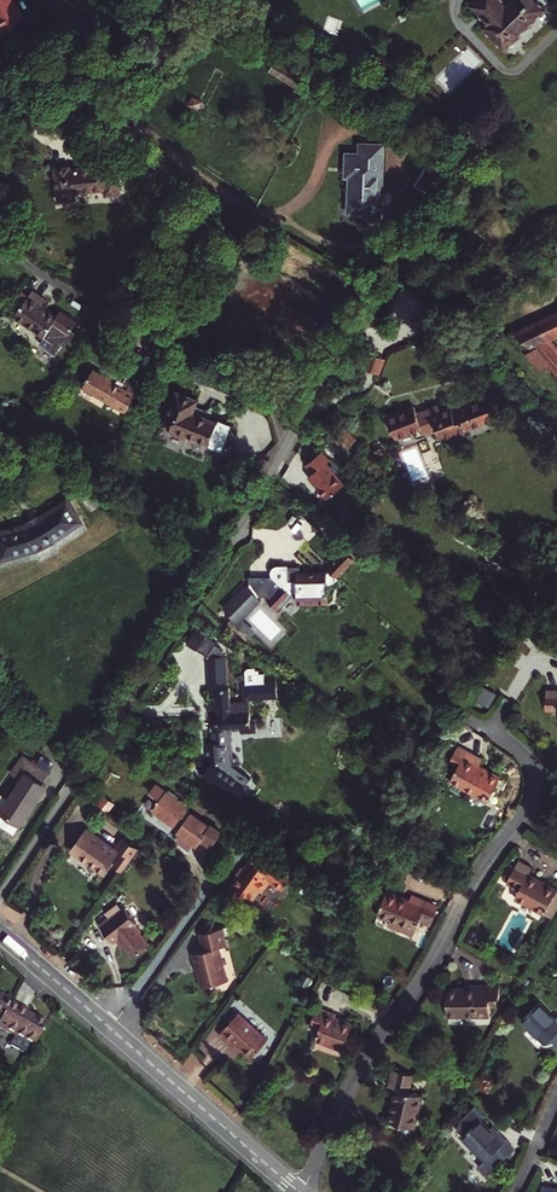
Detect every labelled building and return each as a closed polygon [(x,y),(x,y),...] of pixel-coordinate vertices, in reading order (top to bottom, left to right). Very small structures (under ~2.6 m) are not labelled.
[(16,0),(0,0),(0,24),(3,29),(26,16),(16,0)] [(472,4),(490,21),(486,25),(507,48),(521,36),(520,35),(551,3),(548,0),(511,0),(509,2),(507,0),(476,0),(472,4)] [(272,71),(298,87),(305,76),(279,60),(272,71)] [(383,219),(385,144),(361,144),(360,154),(348,154),(347,177),(351,178),(350,212),(368,213),(367,219),(383,219)] [(416,185),(434,196),(450,168),(432,158),(416,185)] [(74,199),(73,193),(106,189),(106,195),(122,193),(118,161),(103,163),(104,166),(71,169),(70,167),(56,169),(59,200),(74,199)] [(34,291),(16,316),(45,335),(39,343),(56,354),(63,343),(67,346),(74,336),(70,333),(78,322),(62,311),(58,316),(43,306),(47,300),(34,291)] [(518,333),(533,348),(538,345),(539,347),(527,355),(544,370),(551,368),(556,375),(556,349),(549,340),(556,336),(556,314),(518,333)] [(387,360),(372,354),(366,370),(381,376),(387,360)] [(136,364),(125,382),(140,392),(151,373),(136,364)] [(85,387),(128,413),(138,396),(123,386),(95,370),(85,387)] [(140,392),(125,382),(123,386),(138,396),(140,392)] [(187,439),(188,434),(212,444),(219,424),(193,413),(198,400),(179,393),(167,426),(175,429),(174,433),(187,439)] [(438,431),(442,439),(503,416),(496,395),(478,402),(468,405),(466,400),(452,406),(452,407),(432,415),(428,404),(388,419),(395,438),(422,428),(425,435),(438,431)] [(468,405),(478,402),(476,397),(466,400),(468,405)] [(361,434),(350,424),(344,431),(355,441),(361,434)] [(310,474),(328,498),(343,487),(326,464),(330,461),(323,452),(306,464),(312,472),(310,474)] [(70,501),(41,519),(39,516),(28,521),(30,525),(0,532),(0,546),(3,559),(35,550),(36,552),(56,542),(55,541),(83,522),(70,501)] [(327,567),(298,568),(298,576),(288,576),(288,562),(279,562),(275,562),(274,564),(272,565),(272,569),(273,572),(280,577),(252,576),(223,607),(240,622),(268,595),(278,605),(291,591),(298,591),(307,599),(329,598),(328,580),(338,573),(337,572),(353,555),(342,545),(326,563),(329,565),(327,567)] [(298,562),(288,562),(288,576),(298,576),(298,568),(298,562)] [(242,729),(247,729),(255,728),(255,718),(252,719),(250,697),(278,695),(277,678),(244,681),(245,700),(232,701),(230,686),(229,685),(226,653),(222,644),(197,628),(188,642),(208,655),(211,696),(217,695),(219,719),(211,720),(212,741),(225,740),(225,727),(242,726),(242,729)] [(549,691),(547,711),(556,711),(556,691),(549,691)] [(451,781),(489,801),(502,777),(480,766),(484,759),(460,746),(450,765),(457,769),(451,781)] [(4,811),(24,823),(48,787),(44,784),(51,773),(24,756),(13,775),(23,781),(4,811)] [(246,784),(211,760),(201,775),(237,799),(246,784)] [(162,800),(168,792),(157,784),(151,792),(160,798),(162,800)] [(194,842),(199,846),(201,844),(204,839),(214,847),(225,830),(215,823),(213,826),(188,809),(190,807),(168,792),(162,800),(160,798),(158,801),(160,803),(155,811),(177,825),(180,821),(185,824),(179,832),(186,837),(187,840),(191,843),(194,842)] [(72,852),(105,876),(121,854),(87,830),(72,852)] [(211,851),(214,847),(204,839),(201,844),(211,851)] [(284,861),(287,857),(266,842),(263,846),(284,861)] [(247,867),(243,872),(240,870),(236,877),(239,879),(230,890),(239,897),(244,890),(248,893),(255,898),(261,890),(265,892),(273,881),(284,889),(295,874),(281,864),(284,861),(263,846),(259,852),(258,851),(247,867)] [(520,861),(508,884),(520,890),(515,898),(546,914),(556,894),(556,889),(530,875),(533,868),(520,861)] [(417,930),(428,902),(413,895),(411,901),(372,884),(362,901),(381,909),(379,914),(417,930)] [(244,890),(239,897),(243,900),(248,893),(244,890)] [(144,934),(138,927),(140,925),(128,909),(113,921),(111,919),(102,926),(115,944),(119,941),(126,951),(128,949),(135,958),(151,947),(142,935),(144,934)] [(225,928),(202,934),(207,952),(196,955),(206,989),(232,981),(221,947),(230,945),(225,928)] [(504,999),(504,986),(467,986),(467,989),(449,989),(449,1016),(491,1017),(492,1005),(498,1005),(498,999),(504,999)] [(9,1001),(0,996),(0,1019),(9,1001)] [(0,1019),(0,1029),(12,1036),(7,1045),(28,1056),(46,1023),(27,1013),(28,1011),(9,1001),(0,1019)] [(540,1003),(523,1020),(546,1044),(551,1039),(556,1045),(556,1018),(555,1020),(540,1003)] [(338,1015),(319,1008),(312,1027),(320,1030),(318,1039),(344,1049),(354,1025),(337,1018),(338,1015)] [(271,1038),(241,1013),(221,1035),(235,1046),(238,1042),(247,1050),(255,1057),(271,1038)] [(238,1042),(235,1046),(243,1054),(247,1050),(238,1042)] [(415,1075),(394,1070),(390,1088),(397,1090),(389,1121),(416,1128),(423,1095),(411,1092),(415,1075)] [(464,1136),(488,1160),(492,1156),(500,1164),(515,1150),(500,1133),(496,1136),(481,1120),(464,1136)]
